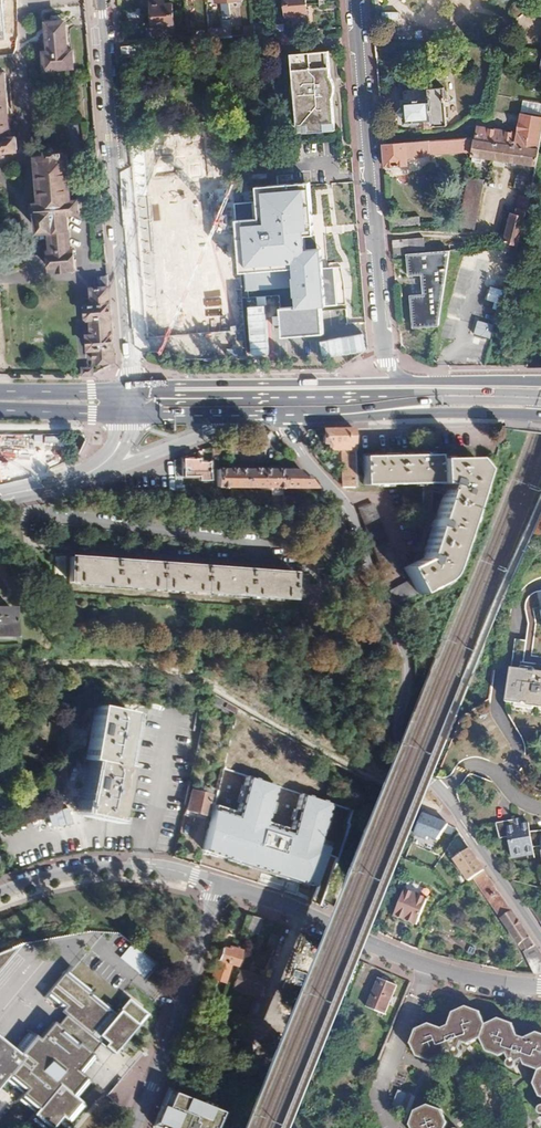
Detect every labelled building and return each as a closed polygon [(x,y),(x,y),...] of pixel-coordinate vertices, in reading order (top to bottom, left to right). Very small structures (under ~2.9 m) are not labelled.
[(11,33),(8,0),(0,0),(0,33),(11,33)] [(154,36),(168,35),(168,27),(174,26),(172,4),(165,4),(165,0),(151,0),(154,36)] [(286,17),(293,17),(294,24),(308,23),(306,0),(285,0),(286,17)] [(55,21),(46,21),(48,49),(43,49),(45,73),(75,70),(73,47),(68,47),(66,20),(55,21)] [(285,24),(276,25),(276,33),(281,33),(285,33),(285,24)] [(261,25),(253,26),(253,35),(262,35),(261,25)] [(232,28),(210,29),(211,39),(213,39),(235,37),(234,27),(232,28)] [(151,44),(122,47),(124,62),(142,61),(143,61),(152,60),(151,44)] [(293,83),(293,86),(292,91),(293,98),(296,102),(297,114),(299,134),(336,131),(342,131),(335,51),(329,51),(293,55),(294,71),(294,78),(294,79),(293,83)] [(1,150),(1,144),(19,142),(17,127),(12,128),(7,69),(7,66),(0,67),(0,151),(1,150)] [(429,100),(403,102),(405,123),(418,122),(419,128),(446,126),(443,88),(428,89),(429,100)] [(528,117),(525,132),(518,131),(518,134),(480,129),(478,140),(540,150),(540,118),(528,117)] [(467,139),(384,144),(385,167),(398,166),(398,159),(421,157),(421,155),(474,150),(476,140),(467,139)] [(474,150),(473,157),(484,158),(539,166),(540,153),(540,150),(478,140),(476,140),(474,150)] [(42,203),(39,203),(39,206),(40,212),(41,231),(49,230),(51,248),(48,248),(49,253),(50,264),(50,268),(79,266),(77,246),(75,246),(72,214),(81,213),(80,199),(75,200),(75,195),(71,159),(71,152),(60,153),(59,150),(49,151),(49,154),(38,155),(42,203)] [(533,175),(519,173),(517,188),(531,190),(533,175)] [(483,180),(469,178),(459,227),(474,230),(483,180)] [(237,220),(240,274),(246,274),(247,287),(298,284),(296,267),(295,264),(294,253),(294,247),(293,237),(293,236),(312,234),(309,186),(258,189),(259,198),(259,202),(260,218),(237,220)] [(517,214),(514,213),(506,241),(519,244),(532,197),(523,194),(517,214)] [(419,217),(390,220),(391,229),(420,227),(419,217)] [(314,248),(312,234),(293,236),(293,237),(294,247),(294,253),(295,264),(296,267),(298,284),(300,308),(286,309),(289,334),(322,331),(320,306),(346,303),(341,263),(329,264),(327,246),(314,248)] [(424,237),(393,240),(395,256),(405,255),(425,253),(424,237)] [(407,278),(421,277),(422,296),(408,297),(411,330),(438,327),(450,251),(425,253),(405,255),(407,278)] [(100,277),(101,289),(109,288),(107,277),(100,277)] [(89,324),(94,324),(95,343),(91,343),(92,356),(96,356),(97,365),(115,363),(109,288),(101,289),(91,289),(92,310),(88,310),(89,324)] [(492,340),(496,326),(480,322),(476,336),(492,340)] [(354,428),(315,429),(315,444),(321,443),(321,450),(341,450),(341,487),(342,488),(354,488),(354,428)] [(0,452),(0,480),(53,474),(50,446),(0,452)] [(434,521),(432,520),(430,527),(432,528),(421,560),(403,569),(409,582),(388,592),(391,600),(394,604),(436,584),(446,575),(448,572),(449,567),(472,496),(481,470),(472,459),(437,459),(437,455),(363,457),(362,486),(442,484),(441,489),(444,490),(434,521)] [(197,459),(182,459),(181,478),(197,478),(197,482),(208,482),(208,464),(197,464),(197,459)] [(301,470),(215,469),(215,486),(225,486),(225,490),(230,490),(230,487),(280,488),(280,508),(285,509),(285,488),(316,488),(309,480),(301,470)] [(219,492),(211,492),(210,500),(224,501),(233,503),(233,494),(219,494),(219,492)] [(370,504),(356,509),(371,548),(381,574),(396,569),(370,504)] [(531,539),(526,549),(540,552),(540,541),(531,539)] [(68,557),(56,555),(49,591),(62,593),(68,557)] [(291,573),(71,556),(69,582),(290,598),(291,573)] [(419,608),(417,603),(406,608),(408,613),(419,608)] [(0,608),(0,636),(11,636),(11,608),(0,608)] [(510,670),(506,704),(522,706),(522,704),(527,705),(527,708),(540,710),(540,673),(531,672),(531,674),(525,673),(525,671),(510,670)] [(85,758),(92,759),(83,802),(81,802),(79,808),(81,809),(81,813),(113,820),(125,766),(118,764),(129,712),(96,705),(85,758)] [(274,785),(247,777),(238,808),(217,801),(205,851),(320,890),(333,847),(322,844),(334,804),(307,796),(296,832),(263,822),(274,785)] [(208,794),(190,790),(186,810),(204,814),(208,794)] [(450,823),(424,813),(416,832),(430,837),(431,834),(441,838),(450,823)] [(531,832),(529,825),(522,826),(522,829),(517,830),(515,821),(497,825),(500,841),(508,839),(512,858),(535,853),(534,847),(540,847),(540,832),(531,832)] [(470,850),(459,857),(473,879),(484,872),(470,850)] [(498,916),(518,946),(526,961),(532,974),(540,974),(540,956),(530,940),(518,922),(504,901),(494,886),(490,880),(484,872),(473,879),(486,898),(498,916)] [(409,897),(402,894),(393,916),(415,924),(426,898),(411,891),(409,897)] [(531,908),(540,922),(540,904),(538,901),(531,908)] [(230,937),(224,935),(216,959),(234,965),(238,951),(228,947),(230,937)] [(127,943),(117,957),(143,975),(153,961),(127,943)] [(19,944),(0,951),(0,969),(19,944)] [(14,1049),(32,1064),(27,1069),(19,1062),(3,1081),(20,1095),(16,1101),(33,1115),(28,1120),(37,1127),(51,1127),(61,1117),(70,1124),(85,1107),(76,1099),(90,1083),(82,1076),(96,1058),(94,1057),(103,1045),(112,1053),(117,1047),(120,1049),(148,1015),(127,998),(115,1012),(91,993),(92,991),(67,971),(68,969),(50,955),(27,984),(60,1011),(37,1040),(28,1032),(14,1049)] [(263,978),(240,970),(233,988),(256,997),(263,978)] [(394,985),(377,978),(365,1007),(383,1014),(394,985)] [(479,1039),(485,1052),(498,1057),(505,1054),(507,1059),(506,1060),(504,1062),(503,1064),(504,1067),(505,1069),(507,1070),(509,1070),(512,1070),(513,1068),(514,1066),(515,1064),(514,1062),(520,1059),(523,1066),(536,1071),(531,1083),(537,1097),(540,1098),(540,1036),(535,1033),(524,1039),(522,1035),(519,1034),(516,1036),(510,1024),(496,1019),(484,1025),(478,1013),(464,1007),(451,1013),(446,1025),(443,1024),(441,1025),(439,1030),(426,1025),(413,1030),(409,1043),(415,1057),(428,1062),(441,1056),(443,1050),(448,1052),(448,1054),(448,1056),(449,1058),(451,1059),(453,1060),(455,1059),(457,1059),(459,1057),(459,1055),(459,1053),(459,1051),(458,1050),(456,1049),(458,1043),(465,1045),(479,1039)] [(3,1081),(19,1062),(27,1069),(32,1064),(14,1049),(0,1036),(0,1085),(3,1081)] [(336,1051),(330,1049),(325,1061),(331,1063),(336,1051)] [(167,1097),(155,1127),(218,1127),(222,1118),(167,1097)] [(445,1124),(439,1111),(425,1106),(412,1111),(407,1125),(409,1127),(443,1127),(445,1124)]
